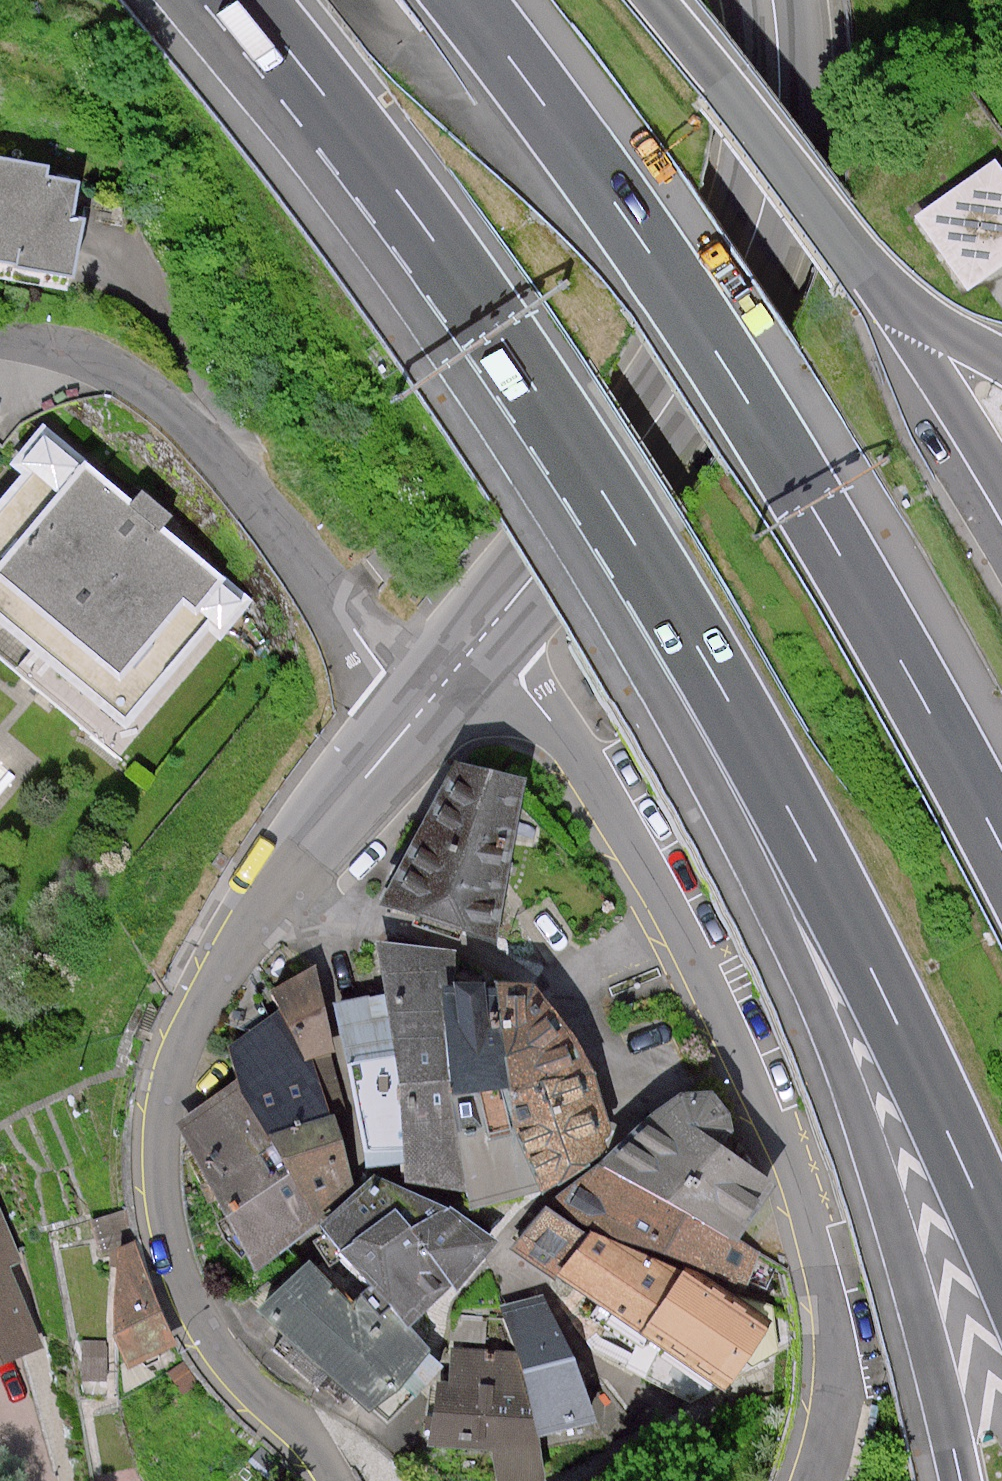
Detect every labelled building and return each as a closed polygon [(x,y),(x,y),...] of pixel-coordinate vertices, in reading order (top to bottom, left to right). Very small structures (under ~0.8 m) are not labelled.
[(995,159),(914,217),(968,292),(1001,268),(1001,169),(995,159)] [(0,165),(0,265),(66,274),(79,187),(48,183),(49,172),(0,165)] [(0,513),(0,614),(133,721),(208,627),(222,638),(256,595),(174,530),(182,520),(149,494),(140,505),(45,429),(16,465),(30,476),(0,513)] [(530,783),(451,765),(387,911),(496,951),(530,783)] [(440,940),(382,937),(394,989),(413,1099),(417,1171),(421,1196),(477,1200),(454,993),(440,940)] [(325,962),(276,983),(287,1018),(308,1071),(352,1060),(335,996),(325,962)] [(394,989),(335,996),(352,1060),(378,1173),(417,1171),(413,1099),(394,989)] [(544,990),(506,991),(525,1120),(551,1198),(560,1209),(618,1177),(642,1156),(637,1121),(613,1073),(571,1014),(544,990)] [(506,991),(454,993),(477,1200),(480,1221),(551,1198),(525,1120),(506,991)] [(234,1061),(240,1085),(286,1155),(331,1225),(349,1217),(378,1173),(352,1060),(308,1071),(287,1018),(234,1061)] [(240,1085),(190,1128),(268,1282),(331,1225),(286,1155),(240,1085)] [(775,1187),(688,1115),(642,1156),(618,1177),(745,1245),(775,1187)] [(452,1312),(501,1250),(480,1221),(477,1200),(421,1196),(417,1171),(378,1173),(349,1217),(353,1227),(341,1242),(382,1287),(431,1340),(452,1312)] [(741,1302),(745,1245),(618,1177),(560,1209),(709,1286),(741,1302)] [(709,1286),(560,1209),(518,1249),(571,1294),(726,1391),(766,1329),(709,1286)] [(0,1221),(0,1371),(44,1351),(9,1275),(20,1265),(0,1221)] [(134,1241),(117,1251),(115,1337),(129,1369),(176,1346),(134,1241)] [(324,1265),(265,1308),(284,1335),(276,1355),(348,1417),(364,1403),(391,1429),(449,1366),(440,1362),(441,1354),(431,1340),(382,1287),(358,1301),(324,1265)] [(547,1292),(499,1310),(517,1349),(531,1378),(533,1423),(535,1442),(585,1432),(584,1362),(547,1292)] [(487,1316),(452,1312),(449,1366),(444,1415),(533,1423),(531,1378),(517,1349),(488,1350),(487,1316)]
